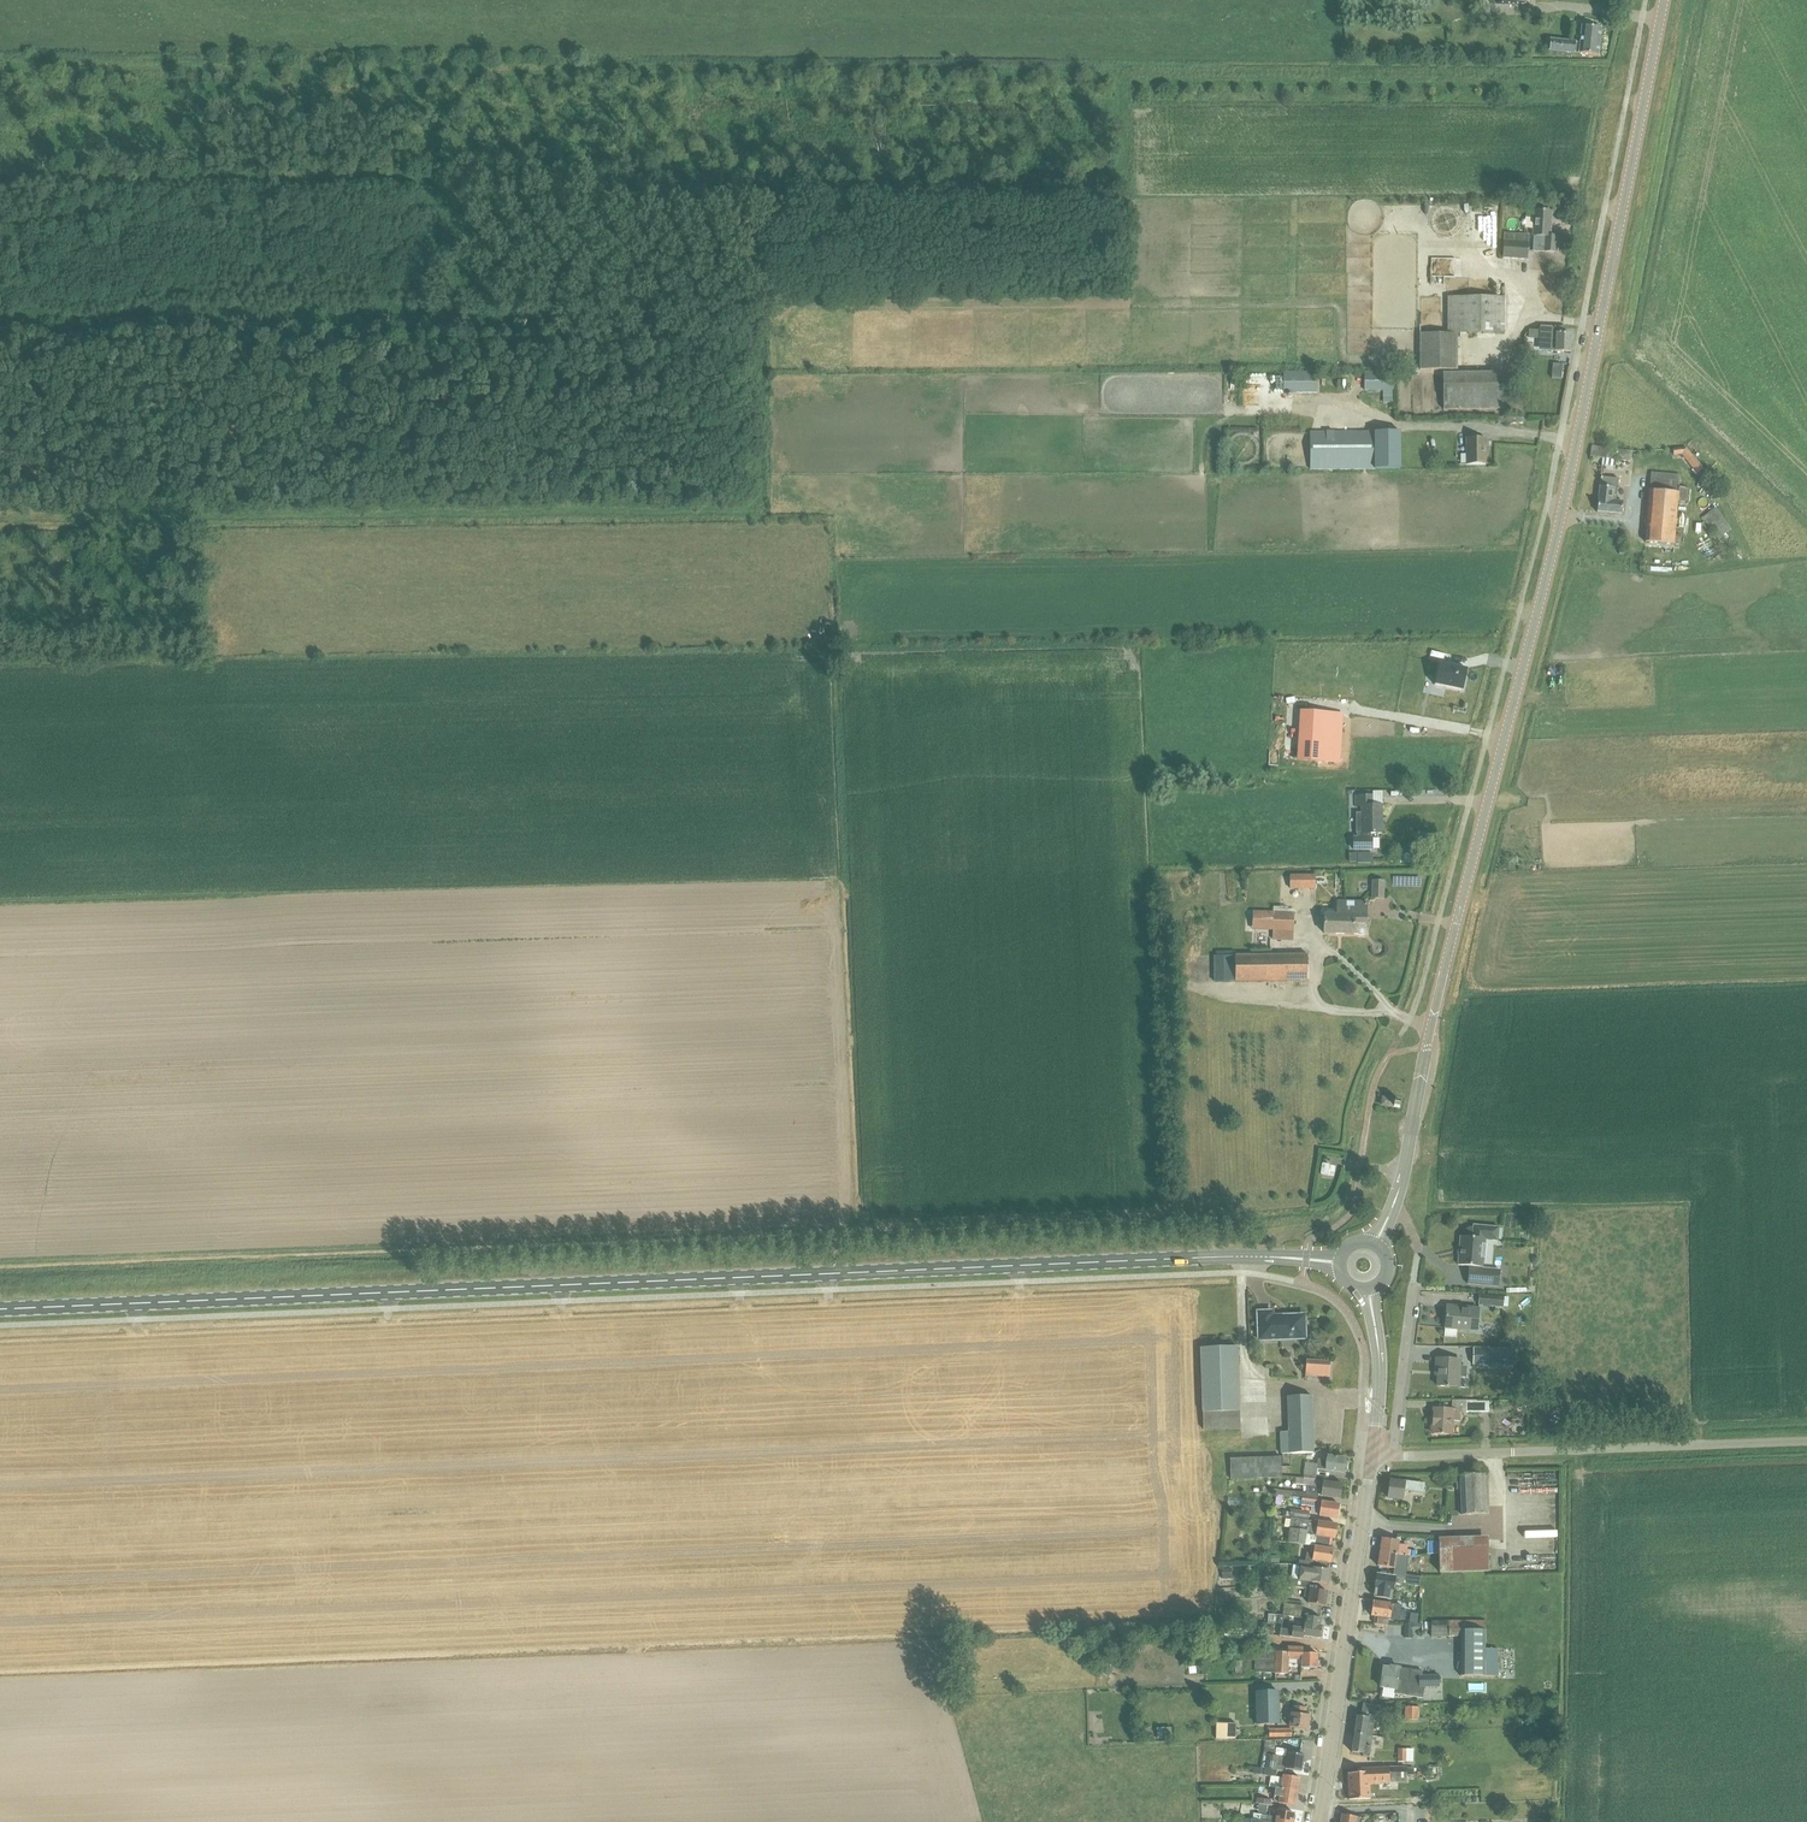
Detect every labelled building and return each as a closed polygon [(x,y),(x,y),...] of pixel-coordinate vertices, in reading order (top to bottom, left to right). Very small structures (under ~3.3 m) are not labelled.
[(1552,40),(1551,51),(1600,56),(1603,29),(1583,27),(1582,43),(1552,40)] [(1558,238),(1552,237),(1553,212),(1536,211),(1534,236),(1536,237),(1534,252),(1557,253),(1558,238)] [(1504,234),(1503,257),(1528,259),(1529,235),(1504,234)] [(1425,255),(1425,272),(1455,273),(1455,256),(1425,255)] [(1505,334),(1505,298),(1449,297),(1449,333),(1422,333),(1422,369),(1458,369),(1458,334),(1505,334)] [(1541,327),(1541,337),(1548,337),(1547,352),(1555,352),(1569,353),(1572,353),(1572,335),(1565,335),(1566,328),(1541,327)] [(1563,365),(1553,364),(1552,379),(1562,379),(1563,365)] [(1286,393),(1318,393),(1318,372),(1285,372),(1286,393)] [(1366,390),(1395,390),(1395,373),(1366,373),(1366,390)] [(1506,374),(1446,375),(1446,410),(1506,410),(1506,374)] [(1254,449),(1253,427),(1220,428),(1220,450),(1254,449)] [(1376,431),(1312,431),(1312,469),(1312,471),(1377,471),(1389,470),(1401,470),(1402,470),(1401,446),(1401,437),(1401,432),(1401,430),(1376,431)] [(1467,466),(1486,466),(1486,441),(1466,441),(1467,466)] [(1592,446),(1590,457),(1617,460),(1631,462),(1632,452),(1592,446)] [(1686,449),(1674,450),(1674,456),(1682,455),(1683,456),(1698,474),(1703,470),(1686,450),(1686,449)] [(1704,470),(1699,475),(1706,483),(1711,479),(1704,470)] [(1651,480),(1646,543),(1675,545),(1675,538),(1675,535),(1678,502),(1679,502),(1686,502),(1690,503),(1691,489),(1679,488),(1680,482),(1680,475),(1652,473),(1651,480)] [(1622,515),(1623,502),(1617,501),(1619,479),(1601,477),(1597,513),(1622,515)] [(1711,480),(1706,485),(1713,494),(1718,489),(1711,480)] [(1715,509),(1701,519),(1719,543),(1726,539),(1727,540),(1732,535),(1729,531),(1730,530),(1715,509)] [(1426,649),(1425,655),(1439,657),(1440,651),(1426,649)] [(1465,680),(1468,670),(1439,664),(1437,674),(1435,685),(1450,688),(1463,691),(1465,680)] [(1343,714),(1303,712),(1300,760),(1341,763),(1343,714)] [(1390,789),(1378,789),(1378,800),(1390,800),(1390,789)] [(1358,837),(1354,837),(1354,850),(1373,850),(1373,837),(1371,837),(1371,834),(1382,834),(1383,806),(1374,806),(1374,796),(1357,796),(1357,807),(1364,807),(1364,813),(1357,813),(1356,833),(1358,833),(1358,837)] [(1358,854),(1350,854),(1350,863),(1358,863),(1358,854)] [(1292,887),(1316,887),(1316,875),(1292,875),(1292,887)] [(1387,881),(1374,881),(1374,897),(1386,898),(1387,881)] [(1326,914),(1326,933),(1339,933),(1339,932),(1342,932),(1343,914),(1347,914),(1347,905),(1349,906),(1349,901),(1348,901),(1339,901),(1339,914),(1326,914)] [(1343,914),(1342,932),(1345,932),(1345,933),(1358,934),(1360,935),(1363,935),(1365,934),(1367,932),(1367,929),(1366,928),(1366,924),(1368,924),(1369,901),(1349,901),(1349,906),(1347,905),(1347,914),(1343,914)] [(1254,910),(1253,928),(1274,929),(1274,930),(1294,931),(1294,911),(1254,910)] [(1226,956),(1216,956),(1216,981),(1227,981),(1310,980),(1310,955),(1226,956)] [(1383,1098),(1382,1105),(1393,1107),(1394,1108),(1394,1107),(1400,1108),(1400,1106),(1401,1106),(1401,1103),(1401,1101),(1395,1100),(1395,1099),(1394,1099),(1394,1100),(1383,1098)] [(1328,1176),(1330,1165),(1323,1164),(1321,1175),(1328,1176)] [(1480,1261),(1482,1239),(1498,1241),(1499,1228),(1484,1226),(1476,1226),(1474,1225),(1473,1228),(1472,1228),(1471,1228),(1470,1228),(1469,1228),(1469,1229),(1468,1229),(1467,1229),(1467,1230),(1466,1230),(1466,1231),(1465,1231),(1465,1232),(1464,1233),(1464,1234),(1463,1235),(1463,1236),(1463,1237),(1461,1236),(1460,1248),(1459,1256),(1458,1265),(1462,1265),(1470,1266),(1470,1267),(1469,1267),(1468,1276),(1468,1284),(1482,1285),(1498,1286),(1499,1286),(1500,1270),(1482,1269),(1482,1267),(1483,1267),(1484,1262),(1481,1261),(1480,1261)] [(1503,1297),(1497,1296),(1480,1295),(1479,1304),(1502,1307),(1503,1297)] [(1477,1331),(1479,1309),(1447,1306),(1445,1328),(1477,1331)] [(1273,1313),(1259,1313),(1260,1341),(1282,1340),(1282,1337),(1292,1337),(1292,1339),(1306,1339),(1305,1316),(1289,1317),(1290,1318),(1282,1318),(1282,1317),(1273,1317),(1273,1313)] [(1474,1347),(1473,1365),(1513,1366),(1513,1348),(1479,1348),(1474,1347)] [(1204,1430),(1241,1429),(1238,1349),(1202,1350),(1204,1430)] [(1437,1358),(1436,1371),(1438,1371),(1438,1386),(1459,1387),(1459,1378),(1467,1378),(1467,1367),(1460,1366),(1461,1360),(1437,1358)] [(1330,1369),(1331,1362),(1321,1362),(1307,1361),(1306,1373),(1306,1375),(1306,1376),(1313,1376),(1330,1377),(1330,1369)] [(1281,1454),(1314,1453),(1312,1396),(1288,1397),(1289,1432),(1281,1432),(1281,1454)] [(1434,1408),(1432,1434),(1452,1435),(1452,1421),(1460,1421),(1461,1413),(1466,1413),(1466,1412),(1488,1412),(1488,1400),(1467,1400),(1452,1400),(1452,1409),(1434,1408)] [(1344,1472),(1346,1458),(1328,1456),(1328,1460),(1318,1459),(1318,1464),(1306,1463),(1305,1475),(1317,1477),(1318,1469),(1344,1472)] [(1231,1479),(1282,1477),(1281,1458),(1230,1460),(1231,1479)] [(1487,1514),(1485,1474),(1443,1476),(1444,1483),(1461,1482),(1462,1515),(1487,1514)] [(1302,1498),(1318,1500),(1319,1495),(1322,1495),(1321,1496),(1340,1499),(1342,1484),(1316,1481),(1316,1480),(1304,1478),(1304,1479),(1297,1478),(1296,1484),(1308,1486),(1307,1493),(1294,1491),(1294,1492),(1294,1497),(1302,1498)] [(1423,1493),(1425,1483),(1405,1480),(1405,1482),(1390,1480),(1388,1498),(1403,1500),(1404,1491),(1423,1493)] [(1272,1489),(1272,1494),(1294,1497),(1294,1492),(1272,1489)] [(1318,1500),(1302,1498),(1301,1505),(1320,1508),(1319,1517),(1337,1519),(1339,1505),(1322,1502),(1322,1501),(1318,1500)] [(1289,1517),(1292,1518),(1308,1520),(1309,1512),(1290,1509),(1290,1512),(1289,1517)] [(1308,1520),(1292,1518),(1289,1542),(1329,1548),(1330,1538),(1335,1539),(1337,1525),(1319,1523),(1319,1521),(1308,1520)] [(1547,1540),(1547,1531),(1550,1531),(1550,1524),(1517,1525),(1517,1547),(1551,1547),(1551,1540),(1547,1540)] [(1489,1570),(1488,1546),(1488,1535),(1439,1536),(1439,1545),(1439,1547),(1440,1555),(1440,1572),(1489,1570)] [(1382,1538),(1380,1552),(1402,1555),(1409,1556),(1416,1557),(1416,1552),(1407,1550),(1408,1546),(1399,1544),(1399,1541),(1382,1538)] [(1439,1545),(1428,1546),(1428,1555),(1440,1555),(1439,1547),(1439,1545)] [(1300,1560),(1299,1566),(1304,1567),(1327,1570),(1328,1563),(1331,1564),(1333,1550),(1315,1547),(1314,1554),(1307,1553),(1306,1561),(1300,1560)] [(1406,1574),(1409,1556),(1402,1555),(1380,1552),(1378,1566),(1396,1568),(1394,1577),(1405,1578),(1406,1574)] [(1289,1579),(1288,1586),(1305,1589),(1309,1589),(1310,1582),(1328,1584),(1330,1570),(1327,1570),(1304,1567),(1299,1566),(1297,1580),(1289,1579)] [(1376,1589),(1375,1597),(1391,1599),(1393,1591),(1394,1587),(1400,1588),(1402,1587),(1403,1584),(1418,1587),(1418,1586),(1419,1576),(1406,1574),(1405,1578),(1394,1577),(1377,1574),(1375,1588),(1376,1589)] [(1305,1589),(1304,1597),(1309,1598),(1309,1603),(1325,1606),(1327,1591),(1310,1589),(1309,1589),(1305,1589)] [(1302,1610),(1303,1603),(1285,1601),(1284,1608),(1302,1610)] [(1400,1621),(1402,1606),(1373,1602),(1371,1616),(1375,1616),(1374,1623),(1388,1625),(1389,1620),(1400,1621)] [(1410,1613),(1409,1622),(1417,1624),(1418,1614),(1410,1613)] [(1303,1639),(1304,1636),(1321,1638),(1322,1626),(1320,1626),(1321,1619),(1307,1617),(1305,1629),(1289,1627),(1289,1630),(1282,1629),(1281,1636),(1303,1639)] [(1462,1676),(1498,1676),(1498,1649),(1485,1649),(1485,1622),(1432,1622),(1432,1637),(1461,1636),(1462,1676)] [(1422,1624),(1405,1624),(1405,1637),(1413,1637),(1413,1632),(1422,1632),(1422,1624)] [(1257,1652),(1257,1673),(1276,1674),(1288,1674),(1288,1666),(1288,1660),(1296,1660),(1302,1661),(1302,1666),(1302,1668),(1303,1668),(1303,1669),(1310,1669),(1310,1668),(1317,1669),(1317,1654),(1303,1653),(1303,1650),(1288,1650),(1288,1653),(1276,1652),(1257,1652)] [(1229,1660),(1231,1670),(1237,1669),(1235,1659),(1229,1660)] [(1104,1664),(1099,1671),(1105,1675),(1110,1668),(1104,1664)] [(1440,1687),(1440,1675),(1425,1676),(1422,1676),(1423,1671),(1391,1666),(1391,1669),(1384,1667),(1381,1686),(1395,1689),(1394,1694),(1423,1698),(1424,1687),(1440,1687)] [(1279,1692),(1256,1693),(1257,1724),(1280,1723),(1279,1692)] [(1354,1726),(1353,1733),(1372,1736),(1375,1718),(1378,1719),(1381,1702),(1364,1700),(1362,1716),(1358,1716),(1356,1726),(1354,1726)] [(1404,1705),(1404,1719),(1418,1720),(1418,1706),(1404,1705)] [(1308,1730),(1310,1716),(1306,1715),(1307,1708),(1295,1706),(1295,1709),(1292,1709),(1290,1727),(1308,1730)] [(1215,1722),(1215,1738),(1234,1738),(1234,1722),(1215,1722)] [(1171,1728),(1157,1728),(1158,1739),(1172,1739),(1171,1728)] [(1372,1736),(1353,1733),(1352,1741),(1354,1742),(1352,1752),(1363,1754),(1363,1756),(1370,1757),(1371,1747),(1372,1736)] [(1286,1738),(1285,1746),(1293,1747),(1294,1739),(1286,1738)] [(1264,1754),(1262,1768),(1265,1769),(1278,1770),(1286,1772),(1287,1769),(1301,1771),(1304,1755),(1289,1753),(1288,1758),(1274,1755),(1275,1749),(1265,1748),(1264,1754)] [(1407,1761),(1407,1749),(1399,1749),(1399,1761),(1407,1761)] [(1353,1773),(1348,1773),(1349,1789),(1349,1800),(1361,1799),(1371,1799),(1371,1797),(1370,1796),(1370,1786),(1370,1784),(1378,1784),(1389,1783),(1389,1781),(1389,1779),(1389,1778),(1394,1779),(1407,1779),(1407,1775),(1411,1775),(1414,1775),(1414,1768),(1403,1768),(1389,1768),(1389,1767),(1370,1768),(1358,1769),(1358,1771),(1358,1773),(1353,1773)] [(1265,1768),(1264,1776),(1276,1778),(1278,1770),(1265,1769),(1265,1768)] [(1281,1789),(1298,1792),(1300,1778),(1283,1775),(1281,1789)] [(1298,1792),(1281,1789),(1276,1788),(1274,1799),(1279,1800),(1279,1803),(1296,1806),(1298,1792)] [(1245,1811),(1246,1801),(1237,1800),(1235,1809),(1245,1811)] [(1254,1819),(1261,1820),(1267,1821),(1274,1821),(1293,1821),(1294,1813),(1278,1811),(1277,1817),(1268,1815),(1268,1816),(1266,1816),(1258,1814),(1255,1814),(1254,1819)]
